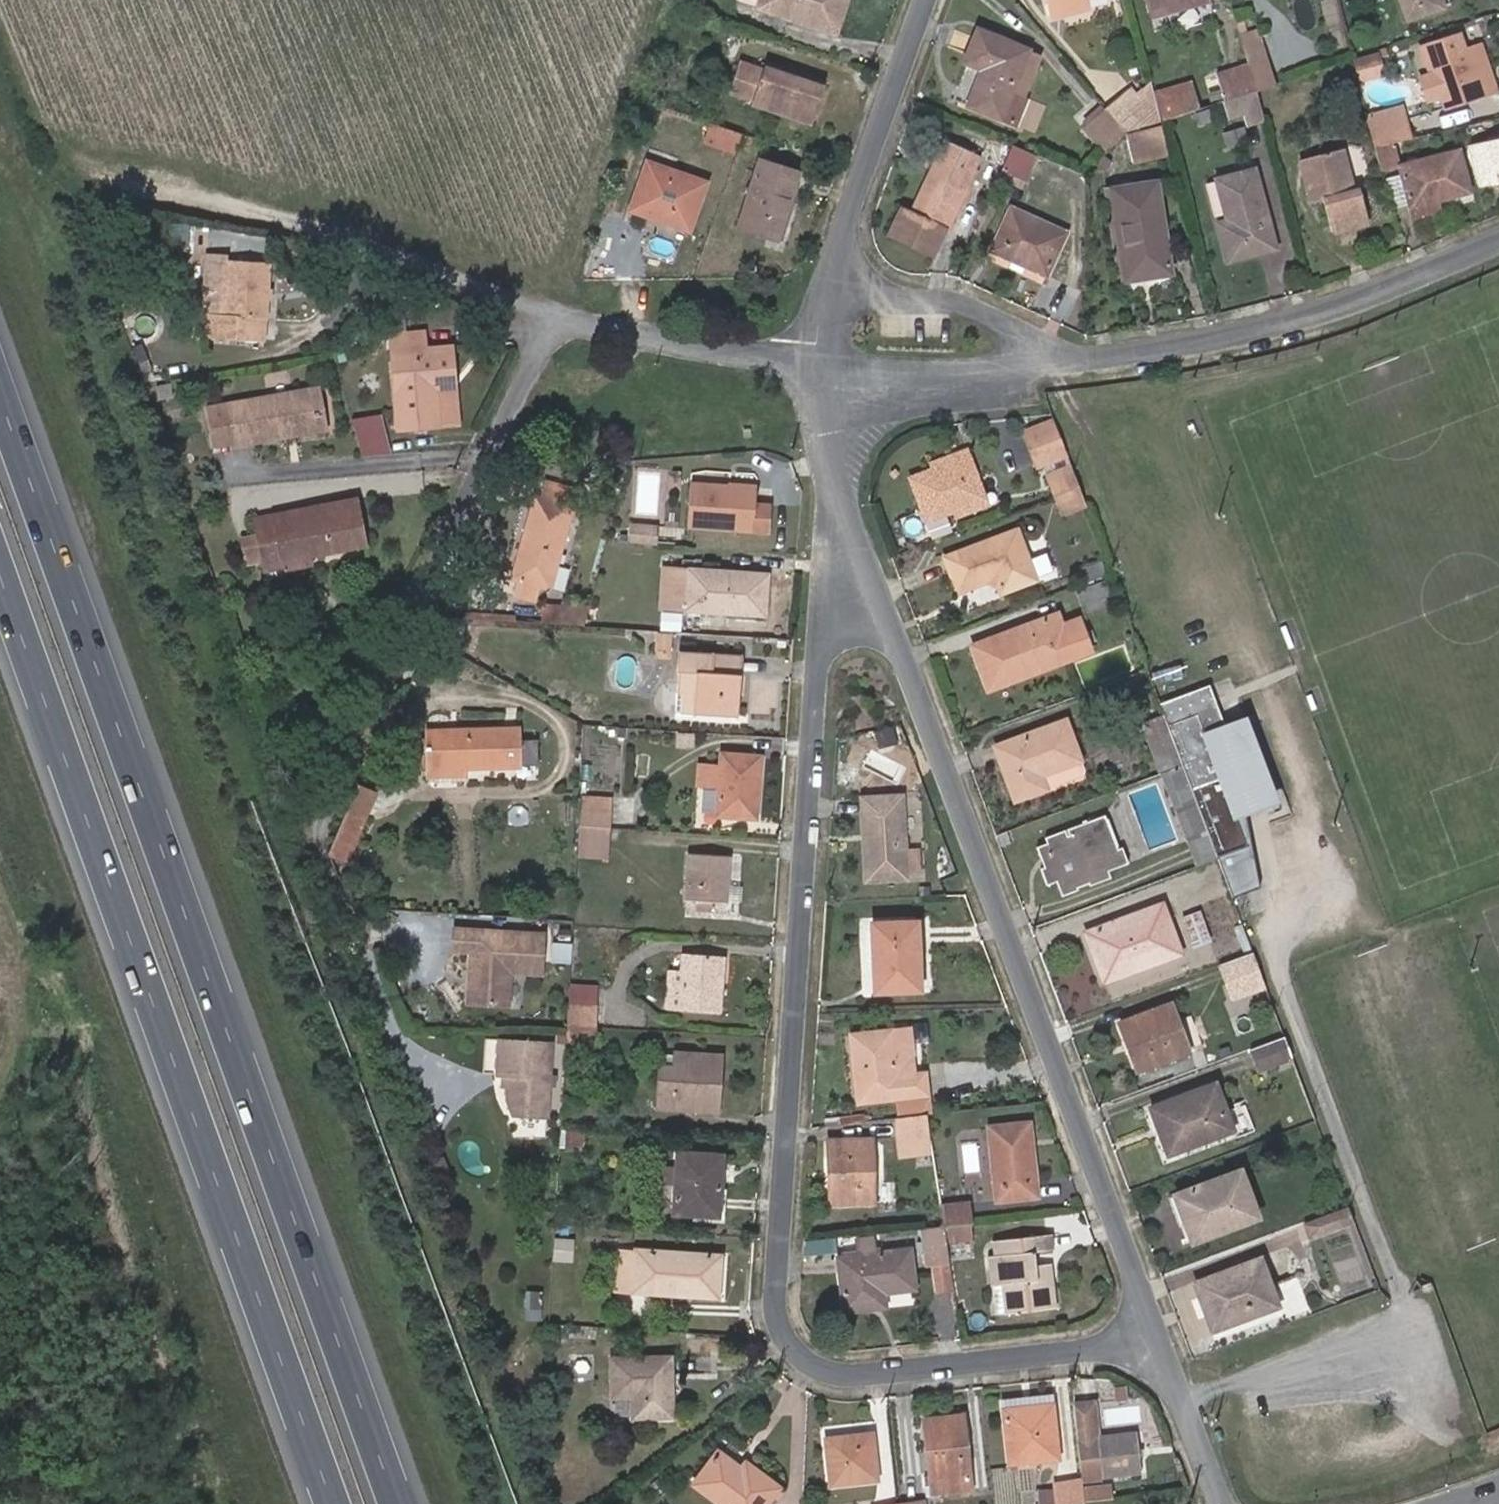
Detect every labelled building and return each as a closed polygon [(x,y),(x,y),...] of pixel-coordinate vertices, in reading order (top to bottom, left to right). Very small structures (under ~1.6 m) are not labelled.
[(845,0),(760,0),(758,7),(835,32),(845,0)] [(1050,5),(1064,1),(1067,13),(1086,8),(1084,0),(1049,0),(1050,5)] [(1209,0),(1145,0),(1147,9),(1168,3),(1171,17),(1205,8),(1211,6),(1209,0)] [(1440,0),(1401,0),(1407,19),(1443,7),(1440,0)] [(1067,13),(1064,1),(1050,5),(1053,17),(1067,13)] [(1173,24),(1206,15),(1205,8),(1171,17),(1173,24)] [(1010,95),(1027,50),(977,30),(964,62),(982,70),(967,106),(1015,124),(1024,100),(1010,95)] [(1273,84),(1257,31),(1241,36),(1247,59),(1256,90),(1273,84)] [(1489,67),(1481,44),(1464,50),(1458,33),(1420,46),(1428,72),(1433,70),(1441,95),(1445,106),(1489,92),(1481,69),(1489,67)] [(1382,74),(1378,57),(1387,54),(1385,48),(1376,50),(1377,53),(1355,61),(1360,80),(1382,74)] [(1024,100),(1042,56),(1027,50),(1010,95),(1024,100)] [(1256,90),(1247,59),(1230,65),(1231,70),(1217,74),(1225,100),(1256,90)] [(811,123),(825,84),(763,63),(762,69),(738,62),(727,95),(752,102),(751,103),(811,123)] [(1496,90),(1489,67),(1481,69),(1489,92),(1496,90)] [(1441,95),(1433,70),(1428,72),(1416,76),(1424,101),(1441,95)] [(1225,100),(1217,74),(1202,78),(1211,104),(1225,100)] [(1199,108),(1190,81),(1164,89),(1161,78),(1151,81),(1162,120),(1199,108)] [(1160,121),(1150,82),(1136,94),(1130,87),(1105,108),(1125,133),(1160,121)] [(1264,119),(1256,90),(1225,100),(1230,116),(1245,111),(1248,123),(1264,119)] [(1404,119),(1401,107),(1367,117),(1370,129),(1404,119)] [(1125,133),(1105,108),(1084,127),(1106,152),(1125,133)] [(1214,119),(1210,108),(1194,113),(1198,124),(1214,119)] [(1409,138),(1404,119),(1370,129),(1375,145),(1392,141),(1409,138)] [(732,150),(738,133),(710,123),(704,140),(732,150)] [(1250,147),(1243,126),(1228,131),(1235,152),(1250,147)] [(1169,154),(1162,128),(1128,136),(1134,161),(1169,154)] [(946,229),(980,156),(945,140),(911,213),(901,208),(888,235),(933,256),(946,229)] [(1397,164),(1392,141),(1375,145),(1381,169),(1397,164)] [(1020,186),(1035,155),(1012,145),(998,176),(1020,186)] [(1352,189),(1341,148),(1300,159),(1313,207),(1324,204),(1331,231),(1369,220),(1360,187),(1352,189)] [(1470,192),(1459,151),(1400,167),(1411,207),(1436,201),(1470,192)] [(1105,174),(1118,160),(1109,152),(1096,165),(1105,174)] [(776,239),(797,173),(759,161),(738,228),(776,239)] [(704,183),(647,164),(630,209),(687,230),(704,183)] [(1275,248),(1253,169),(1217,179),(1228,220),(1218,223),(1228,260),(1275,248)] [(1170,274),(1156,181),(1112,188),(1116,211),(1120,210),(1128,260),(1124,261),(1127,281),(1170,274)] [(1127,281),(1124,261),(1128,260),(1120,210),(1116,211),(1112,188),(1106,189),(1120,281),(1127,281)] [(1413,216),(1438,210),(1436,201),(1411,207),(1413,216)] [(1064,233),(1011,209),(991,250),(1045,275),(1064,233)] [(220,315),(224,259),(204,258),(200,313),(220,315)] [(267,262),(224,259),(220,315),(189,313),(188,334),(258,339),(260,318),(263,319),(267,262)] [(371,318),(380,307),(371,299),(362,311),(371,318)] [(467,327),(470,315),(457,311),(453,323),(467,327)] [(438,426),(434,376),(453,374),(451,346),(424,348),(423,331),(390,335),(397,429),(438,426)] [(457,425),(453,374),(434,376),(438,426),(457,425)] [(172,397),(170,383),(156,386),(158,400),(172,397)] [(325,430),(317,387),(312,388),(319,426),(287,431),(288,436),(325,430)] [(319,426),(312,388),(228,404),(235,442),(235,446),(288,436),(287,431),(319,426)] [(235,442),(228,404),(207,408),(214,445),(235,442)] [(376,417),(350,419),(353,431),(380,429),(376,417)] [(1066,455),(1053,420),(1025,431),(1039,466),(1066,455)] [(380,429),(353,431),(357,444),(384,442),(380,429)] [(384,442),(357,444),(361,456),(387,454),(384,442)] [(985,499),(967,449),(953,455),(955,460),(932,469),(909,478),(925,522),(954,511),(956,517),(987,505),(985,499)] [(932,469),(955,460),(953,455),(930,463),(932,469)] [(1054,495),(1078,486),(1070,466),(1046,475),(1054,495)] [(568,505),(572,489),(544,481),(539,498),(568,505)] [(768,533),(771,504),(754,503),(756,485),(690,483),(686,527),(768,533)] [(1085,506),(1078,486),(1054,495),(1061,515),(1085,506)] [(550,589),(572,507),(568,505),(539,498),(534,496),(511,579),(550,589)] [(364,546),(355,498),(254,519),(257,534),(263,562),(265,571),(282,567),(282,570),(303,566),(302,557),(311,555),(364,546)] [(1036,580),(1017,530),(944,557),(957,592),(986,582),(997,586),(1000,594),(1036,580)] [(263,562),(257,534),(239,538),(244,566),(263,562)] [(312,564),(311,555),(302,557),(303,566),(312,564)] [(563,560),(556,584),(566,587),(574,563),(563,560)] [(1106,574),(1101,561),(1078,570),(1083,583),(1106,574)] [(764,615),(767,575),(688,569),(688,570),(662,568),(660,607),(685,609),(764,615)] [(1115,605),(1106,579),(1075,590),(1084,616),(1115,605)] [(1091,652),(1078,618),(1062,625),(1057,613),(971,645),(985,683),(1004,677),(1006,683),(1091,652)] [(669,658),(670,635),(657,634),(656,650),(659,650),(659,657),(669,658)] [(737,715),(741,655),(678,652),(676,693),(694,695),(693,712),(737,715)] [(1006,683),(1004,677),(985,683),(988,690),(1006,683)] [(1209,685),(1159,704),(1164,716),(1182,765),(1217,858),(1231,897),(1264,885),(1243,813),(1254,809),(1224,726),(1209,685)] [(693,712),(694,695),(676,693),(675,711),(693,712)] [(1182,765),(1164,716),(1143,724),(1160,773),(1182,765)] [(1278,800),(1247,717),(1224,726),(1254,809),(1278,800)] [(1066,719),(994,746),(1014,801),(1082,776),(1084,771),(1066,719)] [(518,740),(517,728),(426,731),(428,776),(462,776),(462,768),(518,767),(518,765),(518,740)] [(696,746),(696,735),(681,734),(681,745),(696,746)] [(538,765),(538,740),(518,740),(518,765),(538,765)] [(896,753),(893,741),(878,744),(881,756),(896,753)] [(755,818),(760,757),(721,753),(720,767),(699,766),(697,785),(718,787),(716,815),(755,818)] [(1217,858),(1182,765),(1160,773),(1196,866),(1217,858)] [(363,820),(374,794),(356,786),(345,812),(363,820)] [(611,811),(611,797),(579,795),(578,809),(611,811)] [(906,878),(901,795),(862,798),(866,881),(906,878)] [(610,828),(611,811),(578,809),(577,826),(610,828)] [(1111,815),(1119,842),(1133,838),(1124,811),(1111,815)] [(346,860),(363,820),(345,812),(327,852),(346,860)] [(1108,871),(1128,863),(1122,847),(1118,849),(1105,815),(1044,837),(1046,843),(1036,846),(1044,867),(1040,869),(1046,885),(1056,881),(1062,896),(1078,890),(1077,887),(1088,883),(1089,886),(1111,878),(1108,871)] [(608,860),(610,828),(577,826),(575,858),(608,860)] [(726,901),(729,856),(688,854),(685,899),(695,900),(695,911),(711,912),(711,901),(726,901)] [(957,889),(954,879),(944,882),(947,892),(957,889)] [(1181,954),(1162,903),(1084,931),(1093,953),(1103,950),(1113,978),(1181,954)] [(1210,941),(1199,911),(1182,917),(1193,947),(1210,941)] [(920,991),(917,921),(871,922),(874,993),(920,991)] [(1252,953),(1241,923),(1233,926),(1244,956),(1252,953)] [(540,972),(542,933),(454,929),(453,950),(471,951),(468,1003),(508,1005),(509,971),(540,972)] [(1113,978),(1103,950),(1093,953),(1103,982),(1113,978)] [(719,1013),(723,956),(681,953),(680,971),(669,970),(666,1010),(719,1013)] [(1256,974),(1259,973),(1252,953),(1244,956),(1219,965),(1226,984),(1233,981),(1256,974)] [(1261,988),(1256,974),(1233,981),(1238,996),(1253,991),(1261,988)] [(596,1004),(597,986),(568,984),(568,1003),(596,1004)] [(1255,997),(1253,991),(1238,996),(1241,1002),(1255,997)] [(595,1027),(596,1004),(568,1003),(567,1025),(595,1027)] [(1189,1052),(1170,1003),(1119,1022),(1136,1071),(1189,1052)] [(594,1048),(595,1027),(567,1025),(566,1029),(565,1047),(594,1048)] [(913,1074),(909,1029),(887,1031),(891,1077),(913,1074)] [(929,1114),(924,1073),(913,1074),(891,1077),(887,1031),(851,1034),(858,1102),(896,1098),(899,1117),(926,1114),(929,1114)] [(1258,1070),(1291,1058),(1283,1037),(1250,1049),(1258,1070)] [(547,1117),(551,1043),(498,1041),(497,1074),(503,1075),(507,1075),(507,1086),(507,1098),(512,1115),(547,1117)] [(718,1087),(720,1055),(675,1053),(674,1067),(660,1066),(657,1108),(706,1111),(708,1086),(718,1087)] [(1167,1155),(1233,1130),(1215,1082),(1149,1107),(1167,1155)] [(932,1154),(926,1114),(899,1117),(894,1117),(899,1157),(932,1154)] [(1036,1197),(1028,1122),(988,1127),(996,1200),(1036,1197)] [(582,1151),(583,1132),(566,1131),(565,1149),(582,1151)] [(872,1203),(871,1139),(828,1140),(829,1172),(835,1171),(836,1203),(872,1203)] [(718,1217),(722,1154),(676,1151),(672,1213),(718,1217)] [(1257,1217),(1239,1170),(1173,1194),(1193,1241),(1257,1217)] [(969,1223),(967,1203),(940,1206),(943,1226),(969,1223)] [(1352,1223),(1347,1207),(1302,1225),(1307,1239),(1352,1223)] [(971,1238),(969,1223),(943,1226),(945,1241),(971,1238)] [(945,1241),(943,1226),(920,1228),(926,1265),(948,1262),(945,1241)] [(1054,1309),(1051,1280),(1038,1281),(1035,1266),(1033,1252),(1052,1250),(1050,1234),(991,1241),(994,1256),(988,1256),(992,1286),(1000,1285),(1004,1314),(1054,1309)] [(914,1289),(909,1248),(873,1253),(871,1237),(856,1240),(858,1255),(837,1257),(843,1311),(874,1308),(873,1294),(883,1293),(914,1289)] [(571,1261),(572,1240),(554,1239),(553,1260),(571,1261)] [(717,1292),(719,1256),(635,1250),(636,1253),(633,1291),(682,1295),(682,1290),(717,1292)] [(633,1291),(636,1253),(618,1252),(616,1290),(633,1291)] [(1211,1331),(1277,1306),(1259,1258),(1194,1283),(1211,1331)] [(1051,1280),(1049,1264),(1035,1266),(1038,1281),(1051,1280)] [(1004,1314),(1000,1285),(992,1286),(994,1314),(1004,1314)] [(885,1307),(883,1293),(873,1294),(874,1308),(885,1307)] [(671,1417),(670,1356),(610,1358),(612,1397),(631,1396),(632,1418),(671,1417)] [(1124,1386),(1114,1387),(1115,1400),(1125,1399),(1124,1386)] [(1051,1404),(1050,1395),(1001,1400),(1002,1410),(1051,1404)] [(1092,1403),(1072,1405),(1081,1480),(1141,1474),(1135,1431),(1096,1436),(1092,1403)] [(1142,1403),(1120,1406),(1122,1422),(1144,1419),(1142,1403)] [(1058,1459),(1051,1404),(1002,1410),(1008,1464),(1058,1459)] [(970,1490),(962,1414),(923,1419),(929,1476),(931,1490),(938,1490),(938,1494),(970,1490)] [(877,1481),(871,1433),(824,1438),(829,1486),(877,1481)] [(778,1486),(744,1462),(740,1467),(717,1450),(692,1484),(719,1503),(765,1503),(769,1498),(778,1486)] [(931,1490),(929,1476),(923,1477),(924,1497),(939,1496),(938,1494),(938,1490),(931,1490)] [(1081,1480),(1054,1485),(1054,1488),(1056,1503),(1081,1503),(1083,1503),(1081,1486),(1081,1480)] [(1114,1483),(1081,1486),(1083,1503),(1115,1499),(1114,1483)] [(774,1502),(783,1489),(778,1486),(769,1498),(774,1502)] [(1054,1488),(1036,1490),(1037,1503),(1056,1503),(1054,1488)]
